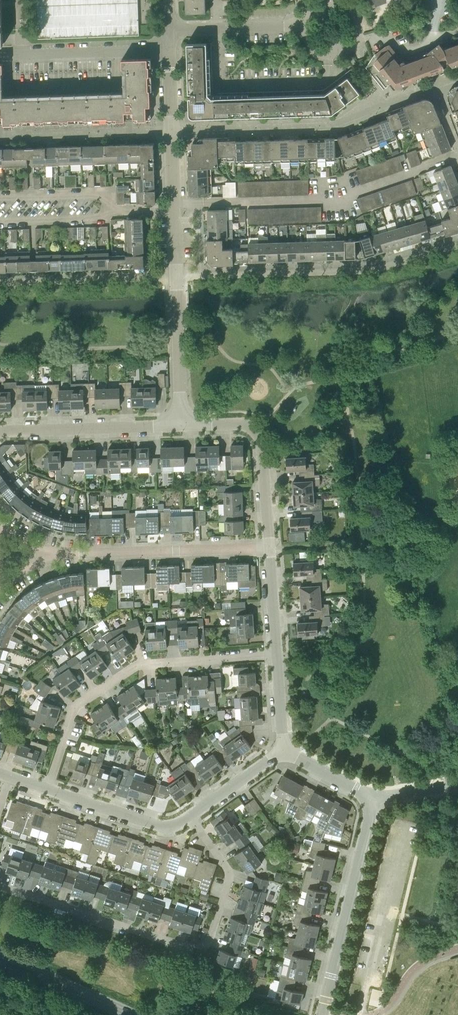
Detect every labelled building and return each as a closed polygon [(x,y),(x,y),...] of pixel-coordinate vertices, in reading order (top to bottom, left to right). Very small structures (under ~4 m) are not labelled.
[(186,13),(206,12),(206,1),(206,0),(185,0),(186,13)] [(235,117),(250,117),(266,116),(282,116),(298,115),(314,115),(332,114),(346,104),(360,93),(355,87),(357,86),(347,72),(335,81),(323,90),(313,90),(297,90),(281,91),(265,91),(250,92),(234,92),(218,93),(214,98),(212,98),(208,94),(208,93),(213,88),(212,73),(212,58),(211,43),(187,44),(187,59),(188,74),(188,89),(189,114),(190,114),(194,118),(194,119),(219,118),(235,117)] [(444,49),(439,44),(424,56),(417,57),(415,57),(416,60),(405,64),(402,61),(388,46),(386,47),(376,54),(376,55),(374,63),(388,80),(390,80),(396,88),(412,82),(414,84),(420,80),(428,76),(439,71),(439,68),(448,61),(453,66),(455,69),(457,66),(457,44),(444,49)] [(138,120),(151,120),(150,96),(155,95),(155,90),(154,90),(153,76),(154,76),(154,66),(152,66),(151,59),(137,59),(122,60),(123,91),(3,96),(3,77),(3,63),(0,63),(0,125),(4,125),(4,126),(12,126),(12,127),(21,127),(21,126),(36,125),(36,126),(45,126),(45,125),(60,125),(69,125),(69,124),(84,124),(84,125),(93,124),(93,123),(108,123),(108,124),(117,123),(125,122),(125,121),(138,120)] [(420,132),(441,123),(434,105),(434,104),(431,101),(429,100),(426,99),(425,99),(423,99),(403,106),(411,127),(413,132),(414,133),(415,133),(420,132)] [(402,131),(411,127),(403,106),(395,110),(402,131)] [(395,134),(402,131),(395,110),(386,113),(388,119),(395,134)] [(397,139),(395,134),(388,119),(380,122),(388,143),(397,139)] [(380,146),(388,143),(380,122),(372,125),(380,146)] [(423,140),(444,131),(441,123),(420,132),(423,140)] [(372,149),(380,146),(372,125),(363,128),(372,149)] [(363,153),(372,149),(363,128),(355,131),(363,153)] [(355,156),(363,153),(355,131),(347,135),(355,156)] [(426,148),(447,140),(444,131),(423,140),(426,148)] [(346,159),(355,156),(347,135),(338,138),(346,159)] [(226,160),(235,160),(235,137),(226,138),(226,160)] [(235,164),(245,164),(244,141),(236,141),(235,137),(235,160),(235,164)] [(216,167),(217,166),(218,166),(217,138),(204,138),(204,142),(192,143),(192,148),(192,155),(188,155),(189,168),(211,167),(216,167)] [(218,160),(226,160),(226,138),(217,138),(218,166),(218,165),(218,160)] [(317,161),(326,161),(325,138),(317,139),(317,161)] [(325,138),(326,161),(336,161),(335,138),(325,138)] [(290,162),(299,162),(298,139),(289,140),(290,162)] [(299,162),(308,162),(308,139),(298,139),(299,162)] [(308,162),(317,161),(317,139),(308,139),(308,162)] [(263,163),(272,163),(271,140),(262,141),(263,163)] [(272,163),(281,162),(280,140),(271,140),(272,163)] [(281,162),(290,162),(289,140),(280,140),(281,162)] [(430,157),(451,149),(447,140),(426,148),(430,157)] [(245,164),(254,163),(253,141),(244,141),(245,164)] [(254,163),(263,163),(262,141),(253,141),(254,163)] [(106,164),(117,163),(117,144),(109,145),(104,146),(105,164),(106,164)] [(117,163),(129,163),(129,145),(125,145),(125,144),(117,144),(117,163)] [(142,163),(142,162),(141,144),(129,145),(129,163),(130,163),(142,163)] [(142,162),(154,161),(153,157),(154,157),(154,144),(141,144),(142,162)] [(58,165),(70,165),(69,146),(61,146),(61,147),(57,147),(58,165)] [(70,165),(82,164),(81,146),(77,146),(69,146),(70,165)] [(82,165),(93,165),(92,146),(81,146),(82,164),(82,165)] [(105,169),(105,164),(104,146),(92,146),(93,165),(95,165),(95,169),(105,169)] [(58,166),(58,165),(57,147),(45,148),(45,166),(58,166)] [(14,149),(15,167),(27,167),(27,148),(22,149),(22,148),(14,149)] [(34,167),(45,166),(45,148),(37,148),(37,149),(33,149),(34,167)] [(3,168),(15,167),(14,149),(2,149),(3,167),(3,168)] [(416,166),(421,164),(416,150),(411,151),(416,166)] [(411,167),(416,166),(411,151),(406,153),(411,167)] [(399,172),(404,170),(399,156),(394,157),(399,172)] [(394,173),(399,172),(394,157),(389,159),(394,173)] [(389,175),(394,173),(389,159),(384,161),(389,175)] [(142,179),(154,179),(155,179),(154,166),(154,161),(142,162),(142,163),(142,171),(142,176),(142,179)] [(384,176),(389,175),(384,161),(379,162),(384,176)] [(380,178),(384,176),(379,162),(375,164),(380,178)] [(375,180),(380,178),(375,164),(370,165),(375,180)] [(370,181),(375,180),(370,165),(365,167),(370,181)] [(437,181),(454,175),(451,165),(434,172),(437,181)] [(189,177),(212,176),(211,167),(189,168),(189,177)] [(366,183),(370,181),(365,167),(361,169),(366,183)] [(361,185),(366,183),(361,169),(356,170),(361,185)] [(441,190),(457,184),(454,175),(437,181),(441,190)] [(189,186),(212,185),(212,176),(189,177),(189,186)] [(418,191),(424,189),(420,177),(414,179),(418,191)] [(136,191),(155,190),(154,179),(142,179),(135,179),(136,192),(136,191)] [(411,196),(417,194),(412,180),(407,182),(411,196)] [(406,197),(411,196),(407,182),(402,183),(406,197)] [(401,199),(406,197),(402,183),(397,185),(401,199)] [(457,194),(457,184),(441,190),(444,199),(457,194)] [(212,185),(189,186),(190,196),(212,195),(212,185)] [(396,201),(401,199),(397,185),(392,187),(396,201)] [(392,202),(396,201),(392,187),(387,188),(392,202)] [(387,204),(392,202),(387,188),(382,190),(387,204)] [(137,204),(155,203),(155,199),(156,199),(155,190),(136,191),(137,204)] [(382,206),(387,204),(382,190),(377,192),(382,206)] [(377,207),(382,206),(377,192),(372,193),(377,207)] [(372,209),(377,207),(372,193),(367,195),(372,209)] [(444,199),(438,201),(442,210),(448,208),(457,205),(457,194),(444,199)] [(367,211),(372,209),(367,195),(362,197),(367,211)] [(362,213),(367,211),(362,197),(357,198),(362,213)] [(457,221),(457,205),(448,208),(448,209),(449,209),(451,217),(457,221)] [(208,220),(226,219),(226,210),(208,210),(208,220)] [(442,222),(445,233),(446,235),(457,232),(457,221),(451,217),(442,220),(442,222)] [(125,231),(143,230),(143,223),(142,218),(124,219),(125,231)] [(227,229),(233,228),(233,220),(226,220),(226,219),(208,220),(209,230),(227,229)] [(421,240),(430,238),(427,227),(425,220),(416,223),(421,240)] [(430,238),(445,233),(442,222),(427,227),(430,238)] [(411,243),(421,240),(416,223),(406,226),(411,243)] [(402,246),(411,243),(406,226),(397,229),(402,246)] [(209,239),(223,240),(227,239),(227,229),(209,230),(209,239)] [(393,248),(402,246),(397,229),(388,231),(393,248)] [(137,242),(143,243),(143,239),(144,239),(143,230),(125,231),(125,243),(137,242)] [(383,251),(393,248),(388,231),(378,234),(383,251)] [(374,254),(383,251),(378,234),(369,237),(374,254)] [(365,257),(374,254),(369,237),(360,239),(365,257)] [(233,262),(233,251),(233,249),(223,249),(223,240),(209,239),(207,240),(207,253),(211,257),(206,263),(208,265),(210,267),(216,261),(219,265),(233,264),(233,262)] [(336,259),(346,258),(345,240),(336,241),(336,259)] [(345,240),(346,258),(356,258),(355,240),(345,240)] [(307,260),(317,259),(316,241),(307,242),(307,260)] [(317,259),(327,259),(326,241),(316,241),(317,259)] [(327,259),(336,259),(336,241),(326,241),(327,259)] [(137,255),(144,255),(143,243),(137,242),(125,243),(124,243),(125,255),(137,255)] [(278,261),(288,260),(287,242),(278,243),(278,261)] [(288,260),(298,260),(297,242),(287,242),(288,260)] [(298,260),(307,260),(307,242),(297,242),(298,260)] [(249,262),(259,261),(258,243),(248,244),(248,250),(249,262)] [(259,261),(268,261),(268,243),(258,243),(259,261)] [(268,261),(278,261),(278,243),(268,243),(268,261)] [(85,268),(97,268),(97,249),(84,250),(85,268)] [(97,268),(109,268),(109,255),(109,249),(97,249),(97,268)] [(50,269),(61,269),(61,261),(61,251),(61,250),(49,251),(50,269)] [(81,268),(85,268),(84,250),(73,251),(73,269),(81,269),(81,268)] [(233,262),(249,262),(248,250),(233,251),(233,262)] [(26,270),(31,269),(30,260),(30,251),(18,252),(18,271),(26,270)] [(41,270),(50,269),(49,251),(36,251),(37,269),(41,269),(41,270)] [(65,270),(73,269),(73,251),(61,251),(61,261),(61,269),(65,269),(65,270)] [(6,271),(18,271),(18,252),(5,252),(6,253),(6,271)] [(122,267),(125,267),(125,255),(117,255),(112,255),(109,255),(109,268),(122,268),(122,267)] [(131,268),(137,267),(144,267),(144,255),(137,255),(125,255),(125,267),(131,267),(131,268)] [(120,396),(126,396),(125,382),(119,382),(119,388),(107,389),(108,407),(120,406),(120,396)] [(132,406),(144,406),(144,387),(132,388),(132,382),(125,382),(126,396),(132,396),(132,406)] [(84,397),(90,397),(89,383),(77,383),(78,389),(71,390),(72,408),(84,407),(84,397)] [(96,407),(108,407),(107,389),(96,389),(95,383),(89,383),(90,397),(96,397),(96,407)] [(47,398),(53,398),(53,384),(35,385),(35,391),(36,409),(48,409),(47,398)] [(60,408),(72,408),(71,390),(59,390),(59,384),(53,384),(53,398),(59,398),(60,408)] [(17,399),(17,385),(10,386),(11,392),(0,392),(0,410),(11,410),(11,400),(17,399)] [(23,409),(36,409),(35,391),(23,391),(23,385),(17,385),(17,399),(23,399),(23,409)] [(144,387),(144,406),(156,405),(156,387),(144,387)] [(226,474),(226,470),(226,455),(220,456),(219,445),(208,446),(208,464),(220,464),(220,470),(221,470),(221,474),(226,474)] [(226,455),(226,470),(244,469),(243,445),(231,445),(232,455),(226,455)] [(197,464),(208,464),(208,446),(196,446),(197,456),(191,457),(191,471),(197,470),(197,464)] [(162,465),(173,465),(173,447),(161,447),(161,457),(155,458),(156,472),(162,472),(162,465)] [(185,471),(191,471),(191,457),(184,457),(184,447),(173,447),(173,465),(185,465),(185,471)] [(138,472),(138,466),(138,458),(132,459),(131,448),(120,449),(120,467),(132,466),(132,473),(138,472)] [(150,472),(156,472),(155,458),(149,458),(149,448),(137,448),(138,458),(138,466),(149,466),(150,472)] [(85,474),(103,473),(102,459),(96,460),(96,449),(85,450),(85,468),(85,474)] [(114,467),(120,467),(120,449),(108,449),(108,459),(102,459),(103,473),(115,473),(114,467)] [(68,484),(68,475),(67,460),(61,461),(61,450),(49,451),(49,457),(44,457),(45,469),(56,469),(56,480),(68,484)] [(74,468),(85,468),(85,450),(73,450),(73,460),(67,460),(68,475),(74,474),(74,468)] [(304,475),(315,474),(314,464),(307,465),(306,457),(286,458),(287,471),(299,470),(299,476),(304,475)] [(6,471),(11,467),(6,460),(0,464),(0,478),(7,472),(6,471)] [(14,482),(9,474),(14,470),(11,467),(6,471),(7,472),(0,478),(0,490),(1,492),(14,482)] [(294,494),(312,493),(311,483),(319,483),(319,474),(315,474),(304,475),(305,481),(293,482),(294,494)] [(1,492),(10,502),(21,490),(20,488),(14,482),(1,492)] [(19,510),(29,496),(23,491),(26,487),(24,484),(20,488),(21,490),(10,502),(19,510)] [(224,503),(243,503),(242,491),(232,492),(232,485),(218,486),(218,498),(224,497),(224,503)] [(19,510),(28,516),(37,502),(35,501),(39,496),(33,492),(29,497),(29,496),(19,510)] [(307,511),(322,510),(322,500),(313,500),(312,493),(294,494),(294,506),(307,505),(307,511)] [(39,522),(46,507),(49,502),(42,498),(39,496),(35,501),(37,502),(28,516),(39,522)] [(225,521),(233,521),(233,515),(243,514),(243,503),(224,503),(225,515),(219,515),(219,521),(225,521)] [(51,527),(62,530),(65,513),(60,512),(61,507),(59,506),(55,505),(53,510),(55,511),(50,527),(51,527)] [(62,530),(74,531),(75,515),(73,514),(74,509),(74,507),(68,505),(65,513),(62,530)] [(39,522),(50,527),(55,511),(53,510),(46,507),(39,522)] [(78,515),(78,509),(74,509),(73,514),(75,515),(74,531),(87,531),(86,515),(78,515)] [(124,527),(130,527),(130,513),(130,510),(112,510),(112,517),(113,534),(124,534),(124,527)] [(194,525),(200,525),(199,510),(193,511),(193,515),(181,515),(182,532),(194,532),(194,525)] [(291,530),(311,529),(310,521),(318,520),(318,516),(323,516),(322,510),(307,511),(302,511),(302,517),(290,518),(291,530)] [(90,535),(102,535),(101,518),(103,517),(103,511),(99,512),(100,518),(90,518),(90,535)] [(159,526),(165,526),(164,511),(158,512),(158,516),(147,516),(148,533),(159,533),(159,526)] [(171,533),(182,532),(181,515),(171,515),(171,511),(164,511),(165,526),(171,526),(171,533)] [(136,534),(148,533),(147,516),(136,516),(136,512),(130,513),(130,527),(136,527),(136,534)] [(102,535),(113,534),(112,517),(103,517),(101,518),(102,535)] [(233,521),(225,521),(225,533),(244,532),(243,520),(233,521)] [(305,531),(294,531),(294,540),(305,539),(305,531)] [(312,580),(327,579),(327,578),(322,578),(321,569),(314,569),(314,561),(293,563),(294,575),(306,574),(307,580),(312,580)] [(239,587),(238,581),(238,563),(226,564),(226,570),(220,571),(221,585),(221,590),(228,590),(228,589),(239,588),(239,587)] [(238,563),(238,581),(239,587),(257,587),(256,565),(249,566),(249,563),(238,563)] [(215,585),(221,585),(220,571),(214,571),(214,564),(203,565),(203,582),(215,581),(215,585)] [(186,592),(186,586),(186,572),(180,572),(179,565),(168,566),(168,583),(175,583),(175,592),(186,592)] [(192,582),(203,582),(203,565),(191,565),(192,572),(186,572),(186,586),(192,586),(192,582)] [(145,588),(151,587),(151,573),(145,573),(145,566),(133,567),(134,584),(135,584),(135,589),(145,589),(145,588)] [(169,590),(168,583),(168,566),(157,566),(157,573),(151,573),(151,587),(157,587),(157,590),(169,590)] [(122,584),(134,584),(133,567),(122,567),(122,574),(116,574),(116,589),(123,588),(122,584)] [(88,591),(100,591),(98,568),(87,568),(88,585),(88,591)] [(110,589),(116,589),(116,574),(110,574),(110,568),(98,568),(100,591),(101,591),(101,585),(110,585),(110,589)] [(85,594),(85,589),(84,573),(70,574),(74,590),(76,590),(77,595),(85,594)] [(73,596),(77,595),(76,590),(74,590),(70,574),(58,576),(65,597),(73,596)] [(66,599),(65,597),(58,576),(47,580),(54,596),(57,595),(58,600),(55,601),(58,607),(60,606),(59,601),(66,599)] [(301,599),(321,597),(320,589),(328,588),(327,579),(312,580),(312,586),(300,587),(301,599)] [(58,600),(57,595),(54,596),(47,580),(36,586),(45,600),(48,604),(55,601),(58,600)] [(36,606),(39,605),(45,600),(36,586),(26,593),(36,606)] [(41,609),(39,605),(36,606),(26,593),(16,601),(29,612),(35,607),(39,612),(41,609)] [(314,616),(325,615),(330,614),(329,604),(321,604),(321,597),(301,599),(302,610),(314,610),(314,616)] [(22,620),(23,618),(29,612),(16,601),(9,610),(22,620)] [(237,626),(254,624),(253,613),(246,614),(246,608),(231,609),(226,609),(226,619),(231,619),(231,626),(237,626)] [(27,622),(23,618),(22,620),(9,610),(2,619),(16,628),(18,625),(23,628),(25,625),(27,622)] [(299,635),(318,634),(319,634),(318,626),(325,626),(330,625),(330,616),(325,617),(325,615),(314,616),(309,616),(310,622),(298,623),(299,635)] [(132,620),(135,632),(141,631),(138,618),(132,620)] [(188,626),(189,646),(199,646),(198,631),(204,631),(203,618),(197,619),(197,620),(187,621),(188,626)] [(12,635),(16,628),(2,619),(0,623),(0,632),(11,637),(12,635)] [(134,649),(125,636),(135,632),(132,620),(126,622),(127,627),(111,632),(126,655),(134,649)] [(179,647),(189,646),(188,626),(178,627),(177,620),(171,621),(172,633),(178,633),(179,647)] [(166,634),(172,633),(171,621),(165,621),(155,622),(157,649),(167,648),(166,634)] [(147,649),(157,649),(155,622),(145,623),(146,629),(147,649)] [(230,644),(236,643),(248,642),(248,636),(255,636),(254,624),(237,626),(238,633),(229,634),(230,644)] [(16,642),(15,641),(17,638),(12,635),(11,637),(0,632),(0,645),(7,647),(14,649),(16,642)] [(60,644),(64,641),(57,632),(53,635),(60,644)] [(118,660),(126,655),(111,632),(102,637),(100,633),(95,637),(98,641),(105,652),(110,649),(118,660)] [(42,644),(52,650),(55,646),(46,639),(42,644)] [(88,656),(99,673),(108,667),(100,655),(105,652),(98,641),(93,645),(96,650),(88,656)] [(91,678),(99,673),(88,656),(80,661),(76,656),(71,659),(78,670),(83,666),(91,678)] [(61,673),(73,690),(81,685),(73,673),(78,670),(71,659),(66,663),(70,668),(61,673)] [(237,691),(250,690),(249,684),(256,684),(255,672),(249,673),(248,667),(233,668),(234,674),(239,673),(239,685),(237,685),(237,691)] [(64,696),(73,690),(61,673),(53,679),(64,696)] [(216,705),(216,697),(215,693),(215,685),(209,685),(208,675),(198,676),(200,704),(210,703),(210,706),(216,705)] [(190,705),(200,704),(198,676),(188,676),(189,687),(183,687),(184,700),(186,699),(186,702),(190,705)] [(178,700),(184,700),(183,687),(177,688),(176,677),(166,678),(168,698),(177,698),(178,700)] [(215,685),(215,693),(223,692),(222,684),(222,677),(215,678),(215,685)] [(168,705),(168,698),(166,678),(156,679),(157,689),(151,689),(152,702),(158,702),(158,705),(168,705)] [(38,685),(49,692),(52,687),(42,680),(38,685)] [(145,702),(152,702),(151,689),(145,690),(145,688),(145,683),(139,684),(139,683),(134,685),(126,691),(137,708),(145,702)] [(61,707),(44,702),(45,697),(49,692),(38,685),(35,690),(40,694),(31,708),(38,710),(58,717),(61,707)] [(235,709),(258,707),(257,696),(250,696),(250,690),(237,691),(238,697),(234,698),(235,709)] [(142,716),(137,708),(126,691),(117,696),(123,705),(118,708),(125,719),(129,724),(142,716)] [(120,722),(125,719),(118,708),(113,711),(108,703),(99,708),(110,725),(119,720),(120,722)] [(240,725),(252,725),(252,719),(258,718),(258,707),(235,709),(236,719),(239,719),(240,725)] [(102,731),(110,725),(99,708),(91,714),(97,722),(91,726),(99,736),(104,733),(102,731)] [(37,727),(39,728),(41,722),(54,726),(58,717),(38,710),(35,720),(29,718),(27,724),(37,727)] [(252,725),(240,725),(240,727),(235,730),(229,735),(242,754),(251,747),(244,737),(253,731),(252,725)] [(233,760),(242,754),(229,735),(220,740),(219,738),(214,742),(217,747),(224,758),(229,755),(233,760)] [(10,751),(14,739),(8,737),(7,740),(0,738),(0,755),(2,756),(4,749),(10,751)] [(14,759),(24,763),(29,747),(19,744),(20,741),(14,739),(10,751),(16,753),(14,759)] [(29,747),(24,763),(35,766),(37,760),(43,762),(47,750),(48,746),(31,741),(29,747)] [(204,760),(214,773),(223,767),(219,761),(224,758),(217,747),(212,751),(213,753),(204,760)] [(96,783),(106,786),(111,771),(100,767),(105,754),(99,752),(98,756),(92,775),(98,777),(96,783)] [(86,773),(92,775),(98,756),(92,754),(89,763),(71,757),(68,767),(75,769),(73,776),(84,779),(86,773)] [(205,780),(214,773),(204,760),(200,754),(186,763),(196,778),(201,774),(205,780)] [(196,778),(186,763),(186,762),(171,772),(176,780),(186,793),(195,787),(191,781),(196,778)] [(119,784),(125,785),(130,770),(119,767),(117,773),(111,771),(106,786),(117,790),(119,784)] [(128,794),(139,797),(144,781),(146,776),(130,770),(125,785),(130,787),(128,794)] [(279,795),(284,798),(293,780),(284,775),(275,792),(273,791),(271,795),(276,798),(279,795)] [(177,800),(186,793),(176,780),(167,786),(161,784),(157,796),(163,798),(171,792),(177,800)] [(294,815),(302,800),(297,797),(303,786),(293,780),(284,798),(290,801),(286,811),(294,815)] [(152,794),(157,796),(161,784),(155,782),(154,785),(144,781),(139,797),(150,801),(152,794)] [(311,821),(315,814),(324,797),(314,791),(308,803),(302,800),(294,815),(300,818),(303,819),(304,817),(311,821)] [(330,822),(333,816),(328,813),(334,802),(324,797),(315,814),(320,817),(318,823),(327,828),(330,822)] [(257,813),(262,809),(254,798),(249,802),(257,813)] [(20,832),(21,832),(30,805),(22,802),(19,801),(18,804),(12,802),(7,819),(15,821),(12,830),(14,830),(12,836),(18,838),(20,832)] [(252,816),(257,813),(249,802),(244,806),(252,816)] [(33,827),(41,830),(46,813),(41,811),(41,809),(30,805),(21,832),(30,835),(33,827)] [(340,828),(345,819),(349,810),(339,805),(333,816),(330,822),(340,828)] [(50,844),(54,846),(64,816),(53,812),(52,815),(46,813),(41,830),(39,838),(51,842),(50,844)] [(65,844),(73,847),(80,824),(75,822),(75,820),(64,816),(54,846),(63,848),(65,844)] [(215,827),(221,836),(235,826),(229,816),(215,827)] [(238,845),(249,837),(245,832),(248,830),(242,821),(235,826),(221,836),(228,845),(235,840),(238,845)] [(86,861),(89,854),(98,827),(87,823),(86,826),(80,824),(73,847),(81,850),(80,852),(84,853),(82,859),(86,861)] [(100,849),(109,852),(114,835),(108,833),(109,831),(98,827),(89,854),(86,861),(86,862),(95,865),(100,849)] [(114,863),(123,866),(132,838),(121,834),(120,837),(114,835),(109,852),(116,854),(114,863)] [(241,864),(255,854),(262,849),(256,840),(252,842),(249,837),(238,845),(241,850),(234,855),(241,864)] [(134,860),(143,863),(148,846),(142,844),(143,842),(132,838),(123,866),(132,868),(134,860)] [(313,840),(312,846),(324,849),(326,843),(313,840)] [(148,874),(157,877),(166,849),(155,845),(154,848),(148,846),(143,863),(150,865),(148,874)] [(314,865),(333,869),(336,858),(323,855),(324,849),(312,846),(309,856),(315,858),(314,865)] [(194,878),(199,861),(203,851),(192,847),(191,849),(185,847),(182,857),(180,864),(187,867),(185,875),(194,878)] [(176,874),(180,864),(182,857),(176,855),(177,853),(166,849),(157,877),(165,879),(168,871),(176,874)] [(6,872),(17,875),(22,858),(12,855),(6,854),(2,866),(7,868),(6,872)] [(255,854),(241,864),(247,873),(262,863),(255,854)] [(29,875),(34,877),(39,864),(33,862),(22,858),(17,875),(28,879),(29,875)] [(199,861),(194,878),(201,881),(199,889),(208,892),(217,864),(206,861),(205,863),(199,861)] [(39,882),(50,886),(55,869),(44,866),(39,864),(34,877),(40,879),(39,882)] [(304,880),(316,883),(318,877),(330,880),(333,869),(314,865),(312,871),(306,870),(304,880)] [(61,885),(67,887),(73,869),(68,867),(66,873),(55,869),(50,886),(60,889),(61,885)] [(72,893),(82,896),(90,874),(73,869),(67,887),(73,889),(72,893)] [(94,896),(100,898),(104,886),(98,884),(100,878),(90,874),(82,896),(93,900),(94,896)] [(256,876),(254,882),(267,886),(269,880),(256,876)] [(306,898),(325,903),(327,892),(315,889),(316,883),(304,880),(301,890),(307,892),(306,898)] [(267,893),(265,892),(267,886),(254,882),(252,888),(244,885),(241,896),(264,903),(267,893)] [(104,904),(115,907),(120,890),(110,887),(104,886),(100,898),(106,900),(104,904)] [(127,907),(133,909),(137,896),(139,890),(133,888),(131,894),(120,890),(115,907),(126,911),(127,907)] [(137,914),(148,918),(153,901),(143,898),(142,898),(137,896),(133,909),(138,911),(137,914)] [(256,919),(258,913),(261,914),(264,903),(241,896),(237,906),(245,909),(244,915),(256,919)] [(296,913),(308,916),(310,911),(322,914),(325,903),(306,898),(304,904),(298,904),(296,913)] [(160,917),(165,919),(169,907),(164,905),(153,901),(148,918),(158,921),(160,917)] [(170,925),(180,928),(186,912),(175,908),(175,909),(169,907),(165,919),(171,921),(170,925)] [(186,912),(180,928),(191,932),(192,928),(198,930),(202,918),(196,916),(196,915),(186,912)] [(298,932),(317,936),(319,925),(307,922),(308,916),(296,913),(293,923),(299,925),(298,932)] [(227,928),(244,933),(247,923),(254,925),(256,919),(244,915),(242,920),(231,917),(227,928)] [(230,947),(242,951),(244,945),(241,943),(244,933),(227,928),(224,938),(232,941),(230,947)] [(288,947),(300,950),(301,944),(314,947),(317,936),(298,932),(296,938),(290,937),(288,947)] [(242,951),(230,947),(228,952),(220,950),(216,961),(233,966),(237,955),(241,956),(242,951)] [(290,965),(309,970),(311,959),(299,956),(300,950),(288,947),(285,957),(291,959),(290,965)] [(255,975),(260,957),(254,956),(249,974),(255,975)] [(279,981),(292,983),(293,978),(306,981),(309,970),(290,965),(288,972),(282,971),(279,981)] [(275,998),(281,999),(300,1004),(303,992),(291,989),(292,983),(279,981),(275,998)]
